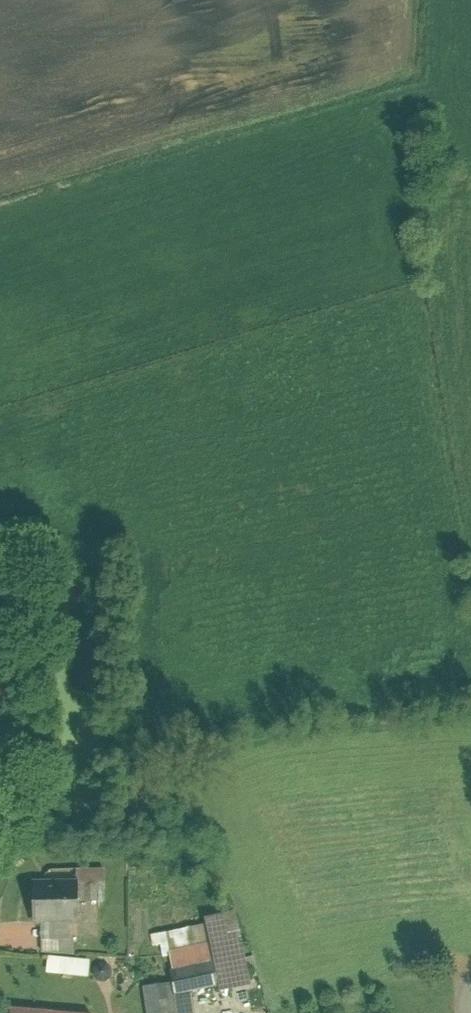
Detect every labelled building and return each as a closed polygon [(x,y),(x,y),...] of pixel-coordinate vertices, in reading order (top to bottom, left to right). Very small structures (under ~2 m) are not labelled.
[(76,867),(76,877),(77,901),(106,900),(105,866),(76,867)] [(76,877),(27,878),(28,924),(35,924),(35,951),(70,950),(69,919),(77,919),(77,901),(76,877)] [(160,932),(165,956),(170,955),(173,980),(176,1012),(197,1012),(195,988),(221,984),(221,988),(254,981),(238,910),(205,917),(207,922),(160,932)] [(95,958),(64,954),(61,972),(89,975),(89,993),(101,992),(100,972),(93,972),(95,958)] [(144,982),(147,1012),(176,1012),(173,980),(144,982)]
